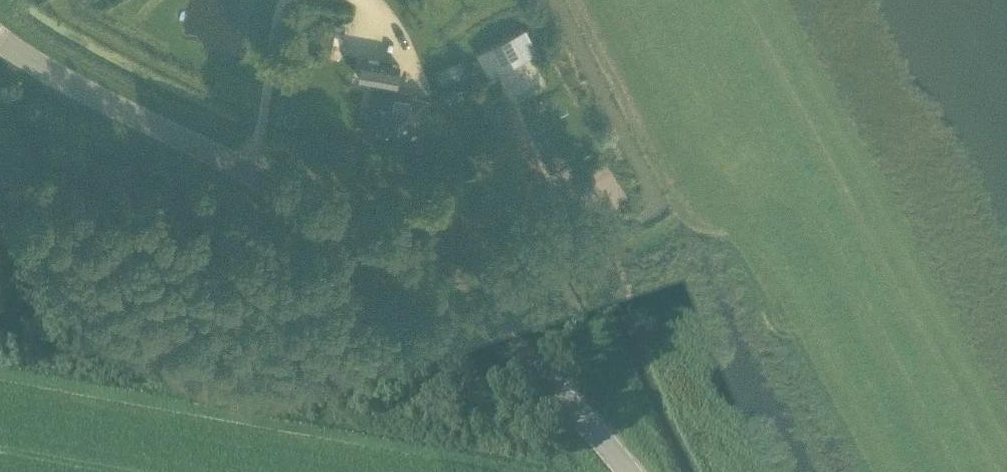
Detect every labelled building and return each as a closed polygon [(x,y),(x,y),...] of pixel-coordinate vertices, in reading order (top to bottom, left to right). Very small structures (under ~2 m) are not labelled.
[(363,31),(349,28),(337,25),(329,57),(330,58),(355,64),(356,64),(363,31)] [(526,29),(480,53),(492,76),(538,52),(526,29)] [(364,59),(361,78),(397,84),(401,65),(364,59)] [(419,148),(428,98),(413,95),(413,92),(379,85),(370,139),(419,148)]
